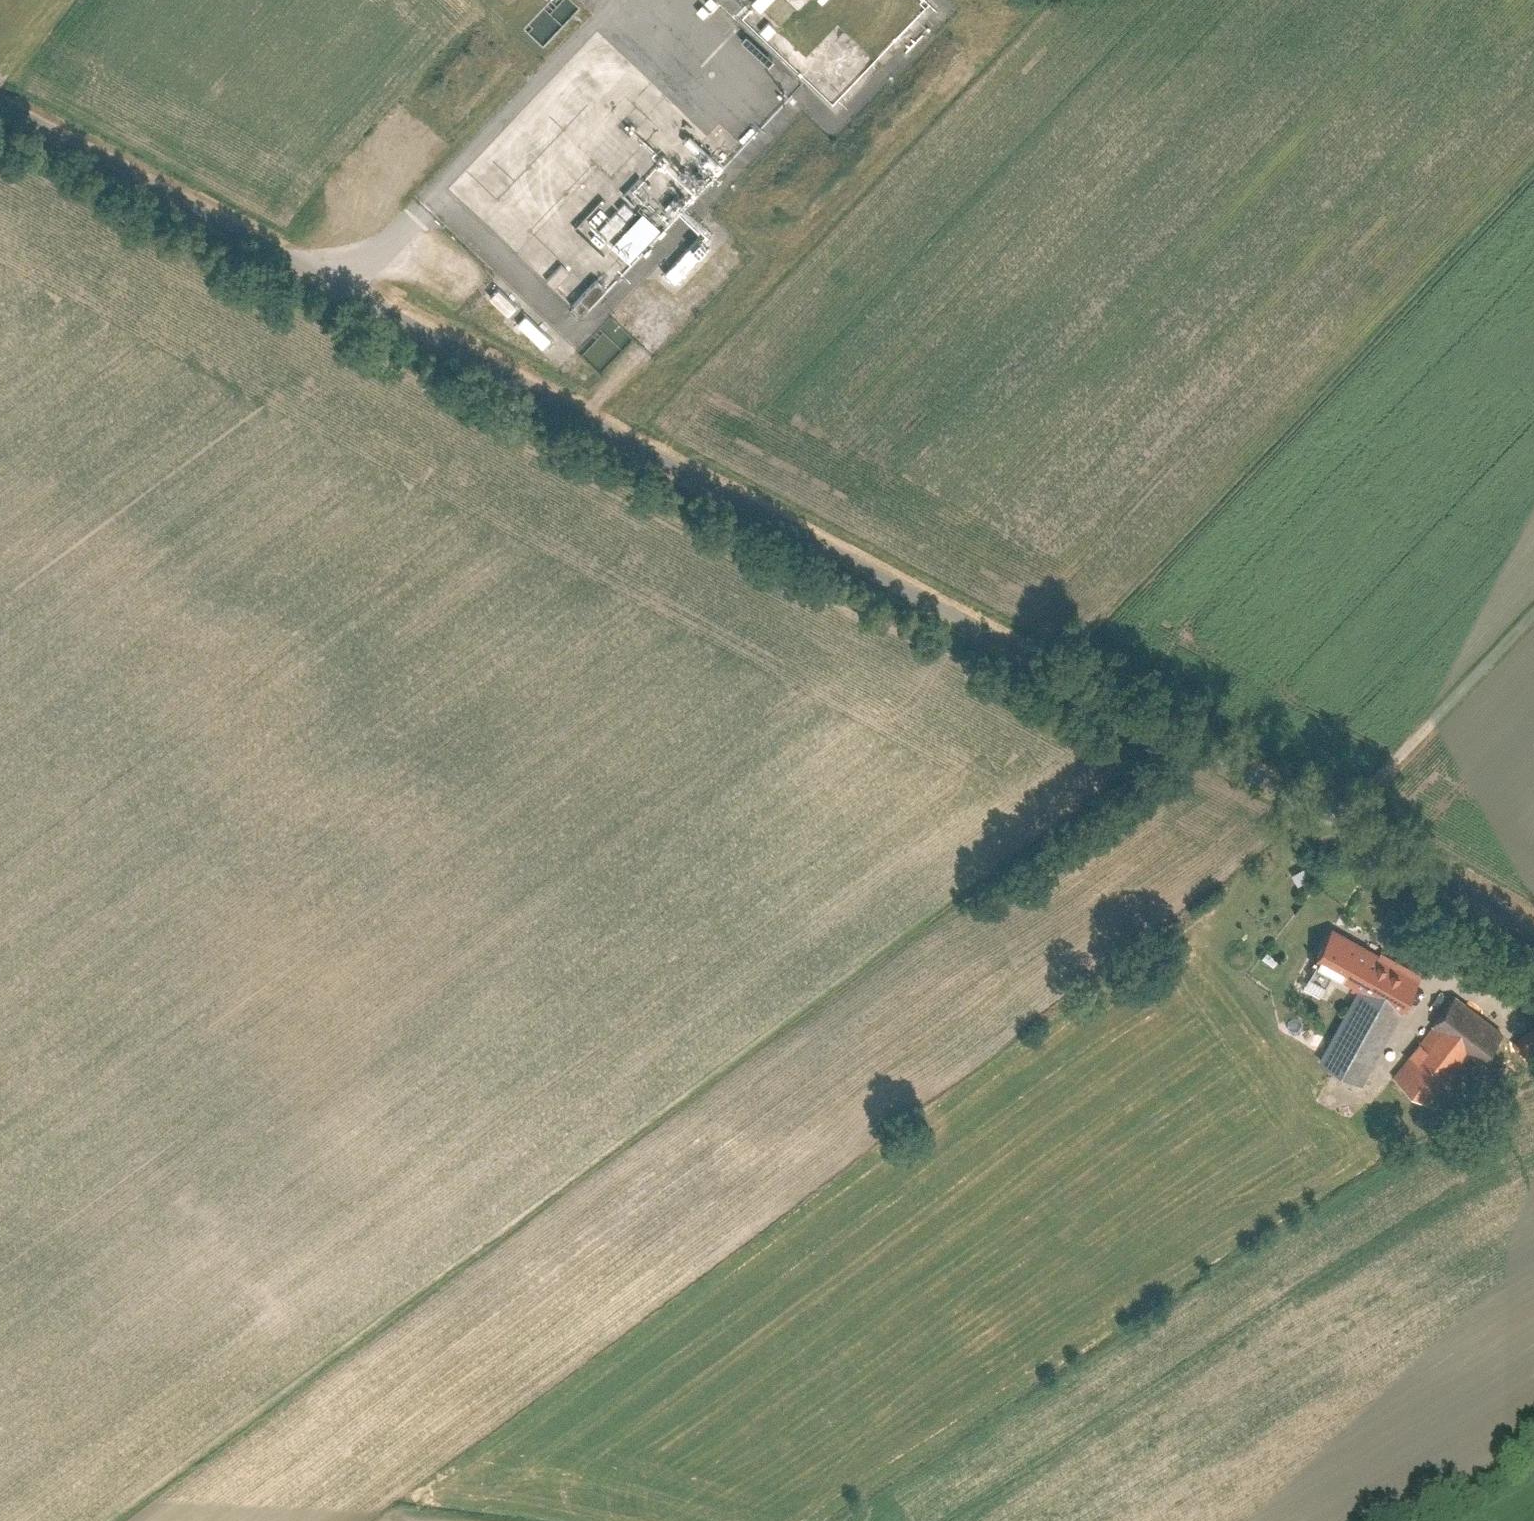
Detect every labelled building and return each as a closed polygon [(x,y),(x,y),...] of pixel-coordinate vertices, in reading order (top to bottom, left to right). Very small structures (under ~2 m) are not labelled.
[(740,14),(750,4),(746,0),(727,0),(740,14)] [(766,9),(775,0),(757,0),(766,9)] [(605,248),(639,260),(677,214),(681,204),(674,201),(674,202),(662,216),(655,211),(656,210),(663,191),(663,190),(655,183),(642,178),(631,191),(630,192),(620,205),(604,199),(580,227),(605,248)] [(694,227),(661,265),(682,283),(715,245),(694,227)] [(550,278),(559,286),(573,270),(565,262),(550,278)] [(580,264),(560,288),(589,313),(609,289),(580,264)] [(548,345),(556,337),(533,313),(525,320),(548,345)] [(1350,991),(1319,1046),(1361,1069),(1414,974),(1326,924),(1303,965),(1350,991)] [(1448,1010),(1389,1083),(1421,1109),(1480,1036),(1448,1010)]
